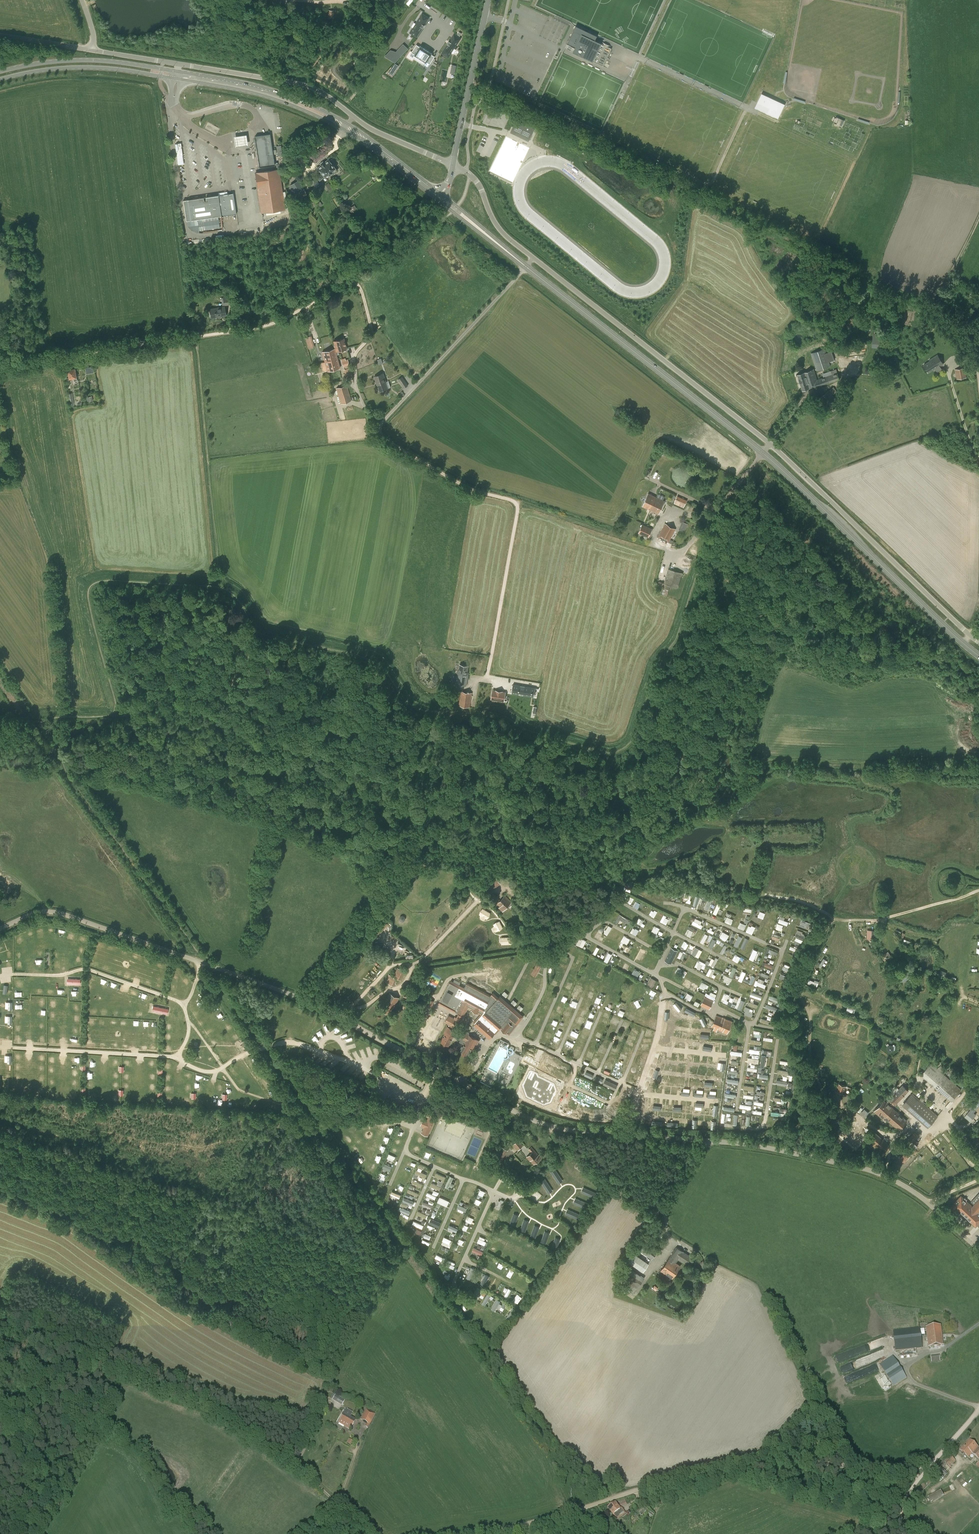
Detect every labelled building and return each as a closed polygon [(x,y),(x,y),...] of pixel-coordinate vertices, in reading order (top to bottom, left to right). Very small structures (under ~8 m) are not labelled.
[(411,31),(408,36),(414,40),(420,31),(421,31),(423,28),(422,28),(427,21),(420,17),(414,27),(415,27),(412,32),(411,31)] [(608,45),(606,44),(605,43),(604,45),(595,40),(597,36),(576,26),(567,43),(576,47),(575,49),(572,47),(570,51),(597,64),(597,63),(603,66),(611,48),(607,46),(608,45)] [(448,44),(442,53),(448,57),(451,53),(450,52),(453,47),(454,48),(459,41),(452,37),(450,41),(449,41),(447,44),(448,44)] [(416,44),(411,52),(415,54),(414,55),(416,56),(414,58),(418,61),(426,49),(424,48),(420,46),(420,47),(416,44)] [(426,49),(418,61),(423,64),(425,62),(426,62),(430,64),(435,56),(431,54),(432,54),(428,51),(426,49)] [(758,103),(769,108),(767,114),(777,118),(783,105),(762,95),(758,103)] [(838,117),(836,122),(844,126),(846,120),(838,117)] [(516,120),(511,131),(529,140),(535,129),(516,120)] [(245,133),(233,134),(235,144),(247,143),(245,133)] [(259,167),(274,164),(270,135),(259,136),(256,136),(255,137),(257,152),(259,167)] [(335,168),(328,159),(324,162),(324,161),(321,164),(317,168),(321,173),(316,177),(319,181),(328,174),(328,175),(332,172),(331,171),(335,168)] [(255,172),(257,183),(261,213),(284,209),(278,169),(259,172),(255,172)] [(318,182),(310,172),(306,176),(313,185),(318,182)] [(290,185),(298,199),(306,194),(298,180),(290,185)] [(218,195),(218,196),(221,216),(236,214),(233,193),(218,195)] [(221,216),(218,196),(208,197),(208,201),(199,202),(199,201),(189,203),(188,200),(183,200),(186,221),(221,216)] [(353,211),(357,208),(354,205),(348,208),(351,213),(354,212),(353,211)] [(233,304),(232,298),(230,299),(229,295),(223,296),(223,297),(221,298),(222,306),(224,305),(224,306),(231,305),(231,304),(233,304)] [(224,306),(209,309),(211,318),(226,316),(224,306)] [(872,347),(884,348),(885,334),(873,333),(872,347)] [(307,337),(309,349),(316,348),(314,336),(307,337)] [(334,341),(335,345),(334,346),(336,355),(338,354),(338,351),(340,351),(340,350),(345,348),(343,339),(334,341)] [(810,353),(816,371),(830,366),(830,365),(825,348),(810,353)] [(322,352),(324,362),(337,359),(334,349),(322,352)] [(943,364),(937,355),(929,360),(930,361),(923,365),(928,373),(935,369),(943,364)] [(337,359),(324,362),(327,371),(339,368),(337,359)] [(350,367),(345,370),(348,376),(353,374),(350,367)] [(964,368),(955,369),(957,380),(966,378),(964,368)] [(75,374),(74,369),(68,370),(69,378),(73,378),(74,381),(77,381),(76,373),(75,374)] [(814,369),(797,375),(802,390),(814,386),(815,388),(839,380),(836,369),(822,374),(823,377),(817,379),(814,369)] [(383,373),(374,376),(376,382),(377,382),(377,383),(378,384),(380,391),(387,388),(385,382),(386,382),(383,373)] [(408,385),(402,377),(398,379),(404,388),(408,385)] [(347,385),(336,388),(340,404),(351,401),(347,385)] [(642,506),(650,510),(656,497),(648,493),(642,506)] [(678,496),(674,503),(683,508),(687,500),(678,496)] [(656,497),(650,510),(658,514),(664,501),(656,497)] [(643,522),(647,514),(644,513),(642,517),(639,516),(638,519),(643,522)] [(682,521),(678,530),(684,532),(688,524),(682,521)] [(652,528),(642,524),(638,533),(648,537),(652,528)] [(676,529),(666,524),(658,537),(668,543),(676,529)] [(664,584),(662,594),(667,596),(669,586),(678,589),(682,573),(668,569),(663,584),(664,584)] [(455,684),(466,686),(468,673),(467,673),(468,666),(460,664),(458,671),(457,671),(455,684)] [(513,684),(512,693),(519,694),(519,693),(524,693),(523,695),(529,696),(529,694),(534,695),(535,688),(525,686),(524,689),(519,689),(520,686),(513,684)] [(492,696),(491,699),(504,701),(504,698),(505,692),(502,692),(496,691),(493,690),(492,696)] [(455,691),(454,698),(457,699),(457,704),(459,704),(459,705),(470,707),(472,693),(461,691),(461,692),(455,691)] [(501,884),(498,881),(503,878),(500,874),(488,883),(484,885),(489,892),(501,884)] [(498,898),(495,901),(500,906),(499,907),(503,911),(511,902),(505,896),(500,901),(498,898)] [(705,909),(710,910),(714,900),(709,898),(705,909)] [(644,907),(646,903),(642,902),(642,903),(636,900),(634,906),(639,909),(641,905),(644,907)] [(631,924),(633,920),(620,914),(616,923),(619,924),(622,919),(631,924)] [(667,917),(668,915),(665,914),(661,921),(668,924),(670,919),(667,917)] [(726,921),(732,924),(735,919),(728,916),(726,921)] [(644,923),(645,920),(640,917),(637,922),(645,927),(646,924),(644,923)] [(814,927),(815,923),(803,919),(801,923),(814,927)] [(742,922),(739,927),(745,930),(748,924),(742,922)] [(689,928),(686,934),(692,937),(694,932),(697,933),(699,929),(687,924),(686,927),(689,928)] [(605,932),(609,935),(614,927),(610,925),(605,932)] [(658,934),(661,928),(656,925),(652,931),(658,934)] [(637,935),(640,930),(634,927),(631,932),(637,935)] [(796,935),(805,939),(807,932),(799,929),(796,935)] [(642,931),(639,936),(645,939),(648,934),(642,931)] [(724,931),(721,937),(727,940),(730,935),(724,931)] [(628,944),(631,938),(625,935),(622,941),(628,944)] [(739,947),(744,937),(740,935),(735,945),(739,947)] [(581,937),(577,944),(584,948),(587,941),(581,937)] [(665,961),(671,964),(677,950),(671,948),(665,961)] [(684,960),(687,953),(682,950),(678,957),(684,960)] [(739,962),(742,957),(736,954),(733,959),(739,962)] [(546,957),(541,955),(531,974),(535,977),(546,957)] [(708,960),(707,963),(715,967),(720,958),(717,957),(716,959),(713,958),(711,961),(708,960)] [(575,969),(580,971),(583,963),(578,961),(575,969)] [(695,966),(701,970),(705,963),(702,961),(701,963),(699,961),(695,966)] [(730,975),(734,977),(739,968),(735,966),(730,975)] [(397,968),(393,976),(401,980),(405,972),(397,968)] [(639,976),(642,972),(635,968),(632,973),(639,976)] [(708,975),(713,977),(716,970),(710,968),(708,975)] [(502,970),(499,977),(505,979),(508,972),(502,970)] [(743,981),(748,972),(744,970),(739,980),(743,981)] [(389,974),(385,981),(393,986),(397,979),(389,974)] [(726,978),(725,981),(731,983),(733,977),(725,975),(724,977),(726,978)] [(648,985),(653,988),(658,980),(653,977),(648,985)] [(757,984),(766,988),(767,984),(764,983),(766,980),(760,977),(757,984)] [(450,981),(439,1003),(454,1011),(456,1007),(459,1009),(457,1013),(463,1016),(469,1004),(483,1012),(474,1022),(475,1024),(474,1025),(490,1039),(498,1029),(500,1026),(503,1029),(502,1030),(506,1033),(509,1035),(517,1024),(523,1017),(515,1009),(499,996),(498,998),(493,993),(490,995),(471,985),(473,981),(468,978),(465,983),(458,980),(457,982),(462,985),(461,986),(450,981)] [(503,981),(496,978),(494,983),(501,986),(503,981)] [(690,988),(693,982),(687,980),(684,985),(690,988)] [(567,982),(564,989),(573,992),(576,985),(567,982)] [(405,990),(404,1000),(416,1001),(417,991),(405,990)] [(627,1002),(630,995),(625,992),(621,1000),(627,1002)] [(385,1004),(382,1010),(389,1014),(392,1007),(394,1008),(399,998),(389,993),(384,1003),(385,1004)] [(574,993),(572,998),(579,1001),(581,996),(574,993)] [(689,993),(686,998),(691,1001),(694,996),(689,993)] [(704,996),(700,1005),(709,1009),(713,1000),(704,996)] [(423,1005),(432,1007),(434,1001),(425,998),(423,1005)] [(404,1002),(403,1009),(413,1010),(414,1003),(404,1002)] [(750,1012),(752,1007),(746,1006),(746,1010),(747,1011),(746,1014),(753,1016),(754,1013),(750,1012)] [(584,1020),(586,1016),(580,1013),(577,1021),(585,1024),(586,1021),(584,1020)] [(447,1027),(446,1030),(454,1034),(461,1020),(455,1017),(454,1018),(449,1015),(445,1022),(450,1025),(449,1028),(447,1027)] [(717,1029),(727,1033),(732,1021),(716,1015),(712,1027),(714,1028),(713,1030),(716,1032),(717,1029)] [(271,1033),(278,1035),(280,1029),(273,1027),(271,1033)] [(460,1052),(467,1056),(471,1048),(474,1049),(479,1040),(459,1029),(455,1035),(461,1038),(459,1042),(464,1044),(460,1052)] [(454,1034),(446,1030),(444,1032),(445,1033),(441,1042),(448,1045),(454,1034)] [(598,1031),(594,1039),(599,1041),(603,1033),(598,1031)] [(500,1039),(498,1044),(505,1048),(508,1043),(500,1039)] [(600,1051),(606,1054),(608,1049),(602,1046),(600,1051)] [(595,1058),(601,1061),(604,1056),(598,1053),(595,1058)] [(594,1060),(591,1066),(599,1069),(601,1063),(594,1060)] [(935,1063),(939,1067),(937,1069),(931,1063),(921,1074),(951,1101),(961,1089),(962,1088),(945,1073),(946,1072),(944,1069),(941,1072),(940,1071),(942,1069),(940,1067),(942,1065),(936,1061),(935,1063)] [(603,1084),(615,1090),(617,1085),(605,1079),(603,1084)] [(834,1091),(843,1094),(846,1086),(839,1083),(838,1086),(836,1086),(834,1091)] [(883,1119),(884,1117),(898,1130),(907,1120),(892,1108),(893,1108),(890,1105),(892,1103),(895,1105),(909,1090),(902,1085),(898,1089),(895,1086),(894,1087),(890,1090),(891,1093),(893,1095),(886,1102),(884,1100),(874,1111),(883,1119)] [(970,1110),(964,1117),(970,1122),(976,1114),(974,1112),(978,1106),(978,1090),(974,1095),(977,1097),(968,1108),(970,1110)] [(901,1105),(927,1128),(938,1116),(912,1093),(901,1105)] [(624,1105),(626,1099),(619,1096),(617,1102),(624,1105)] [(585,1111),(589,1112),(593,1100),(585,1098),(583,1106),(586,1107),(585,1111)] [(705,1109),(705,1107),(702,1106),(702,1101),(695,1100),(694,1108),(705,1109)] [(866,1108),(862,1113),(867,1117),(871,1112),(866,1108)] [(421,1133),(427,1135),(435,1117),(429,1114),(427,1120),(423,1119),(420,1125),(424,1126),(421,1133)] [(876,1134),(874,1132),(867,1140),(873,1145),(881,1152),(882,1150),(883,1151),(889,1145),(876,1134)] [(914,1132),(906,1142),(907,1143),(905,1146),(907,1148),(919,1135),(914,1132)] [(519,1140),(513,1145),(518,1151),(523,1146),(519,1140)] [(503,1156),(506,1152),(506,1153),(508,1150),(499,1144),(494,1151),(496,1151),(490,1162),(497,1167),(504,1156),(503,1156)] [(538,1155),(531,1147),(529,1149),(531,1153),(526,1157),(530,1161),(530,1160),(534,1164),(542,1157),(539,1154),(538,1155)] [(547,1156),(551,1160),(555,1157),(550,1152),(547,1156)] [(900,1159),(905,1164),(906,1162),(905,1161),(910,1156),(907,1152),(900,1159)] [(394,1161),(397,1156),(390,1153),(387,1158),(394,1161)] [(386,1163),(383,1168),(391,1171),(393,1166),(386,1163)] [(552,1171),(559,1184),(564,1181),(557,1168),(552,1171)] [(443,1186),(447,1176),(437,1172),(436,1177),(440,1179),(438,1184),(443,1186)] [(451,1175),(447,1187),(450,1188),(451,1185),(452,1185),(455,1177),(451,1175)] [(554,1191),(550,1181),(544,1184),(549,1193),(554,1191)] [(583,1193),(596,1197),(598,1192),(584,1187),(583,1193)] [(429,1191),(427,1194),(436,1199),(438,1196),(429,1191)] [(950,1208),(954,1212),(957,1208),(959,1210),(975,1225),(978,1222),(978,1194),(978,1193),(971,1201),(974,1204),(972,1206),(961,1196),(950,1208)] [(441,1197),(439,1202),(448,1206),(451,1200),(441,1197)] [(577,1198),(575,1203),(584,1207),(586,1202),(577,1198)] [(580,1220),(582,1214),(569,1208),(567,1214),(580,1220)] [(514,1213),(511,1224),(516,1226),(519,1214),(514,1213)] [(460,1226),(462,1221),(454,1217),(452,1223),(460,1226)] [(440,1227),(442,1222),(432,1218),(430,1223),(440,1227)] [(521,1229),(527,1231),(530,1221),(525,1219),(521,1229)] [(423,1229),(425,1225),(415,1220),(413,1224),(423,1229)] [(537,1238),(541,1227),(536,1225),(531,1235),(537,1238)] [(542,1242),(547,1244),(551,1232),(546,1230),(542,1242)] [(652,1242),(657,1246),(663,1237),(658,1234),(652,1242)] [(450,1247),(454,1240),(446,1236),(442,1243),(450,1247)] [(488,1241),(485,1240),(486,1238),(481,1236),(478,1242),(486,1245),(488,1241)] [(641,1239),(626,1261),(643,1272),(649,1264),(658,1251),(641,1239)] [(691,1257),(676,1247),(661,1270),(672,1278),(680,1265),(676,1263),(678,1259),(687,1264),(691,1257)] [(451,1256),(458,1259),(461,1253),(453,1250),(451,1256)] [(465,1272),(471,1275),(474,1268),(467,1266),(465,1272)] [(622,1287),(633,1294),(644,1278),(627,1266),(621,1276),(627,1280),(622,1287)] [(487,1274),(481,1284),(484,1286),(491,1276),(487,1274)] [(492,1289),(495,1291),(502,1282),(498,1280),(492,1289)] [(504,1291),(506,1292),(505,1296),(509,1297),(512,1289),(506,1287),(504,1291)] [(487,1305),(492,1295),(488,1293),(483,1303),(487,1305)] [(519,1303),(523,1297),(518,1293),(514,1300),(519,1303)] [(507,1304),(504,1302),(504,1303),(497,1300),(492,1308),(496,1311),(498,1308),(503,1311),(507,1304)] [(512,1314),(515,1309),(509,1305),(506,1311),(512,1314)] [(941,1325),(926,1327),(928,1347),(943,1345),(941,1325)] [(920,1327),(893,1330),(895,1351),(899,1351),(916,1349),(922,1348),(921,1337),(920,1327)] [(892,1356),(880,1365),(893,1386),(907,1377),(892,1356)] [(332,1400),(342,1405),(344,1400),(335,1395),(332,1400)] [(375,1413),(366,1408),(360,1419),(366,1424),(364,1427),(367,1428),(375,1413)] [(339,1423),(344,1426),(350,1416),(351,1414),(346,1410),(339,1423)] [(350,1416),(344,1426),(350,1429),(355,1419),(350,1416)] [(968,1457),(972,1453),(974,1450),(975,1451),(978,1448),(969,1439),(960,1449),(968,1457)] [(933,1475),(940,1482),(948,1474),(942,1469),(946,1464),(950,1467),(955,1461),(949,1455),(936,1468),(939,1470),(933,1475)] [(926,1484),(928,1485),(935,1478),(933,1476),(926,1484)] [(923,1482),(915,1491),(918,1494),(924,1488),(925,1489),(928,1486),(923,1482)] [(943,1490),(929,1497),(932,1502),(946,1495),(943,1490)] [(620,1509),(615,1503),(608,1507),(613,1514),(620,1509)]
